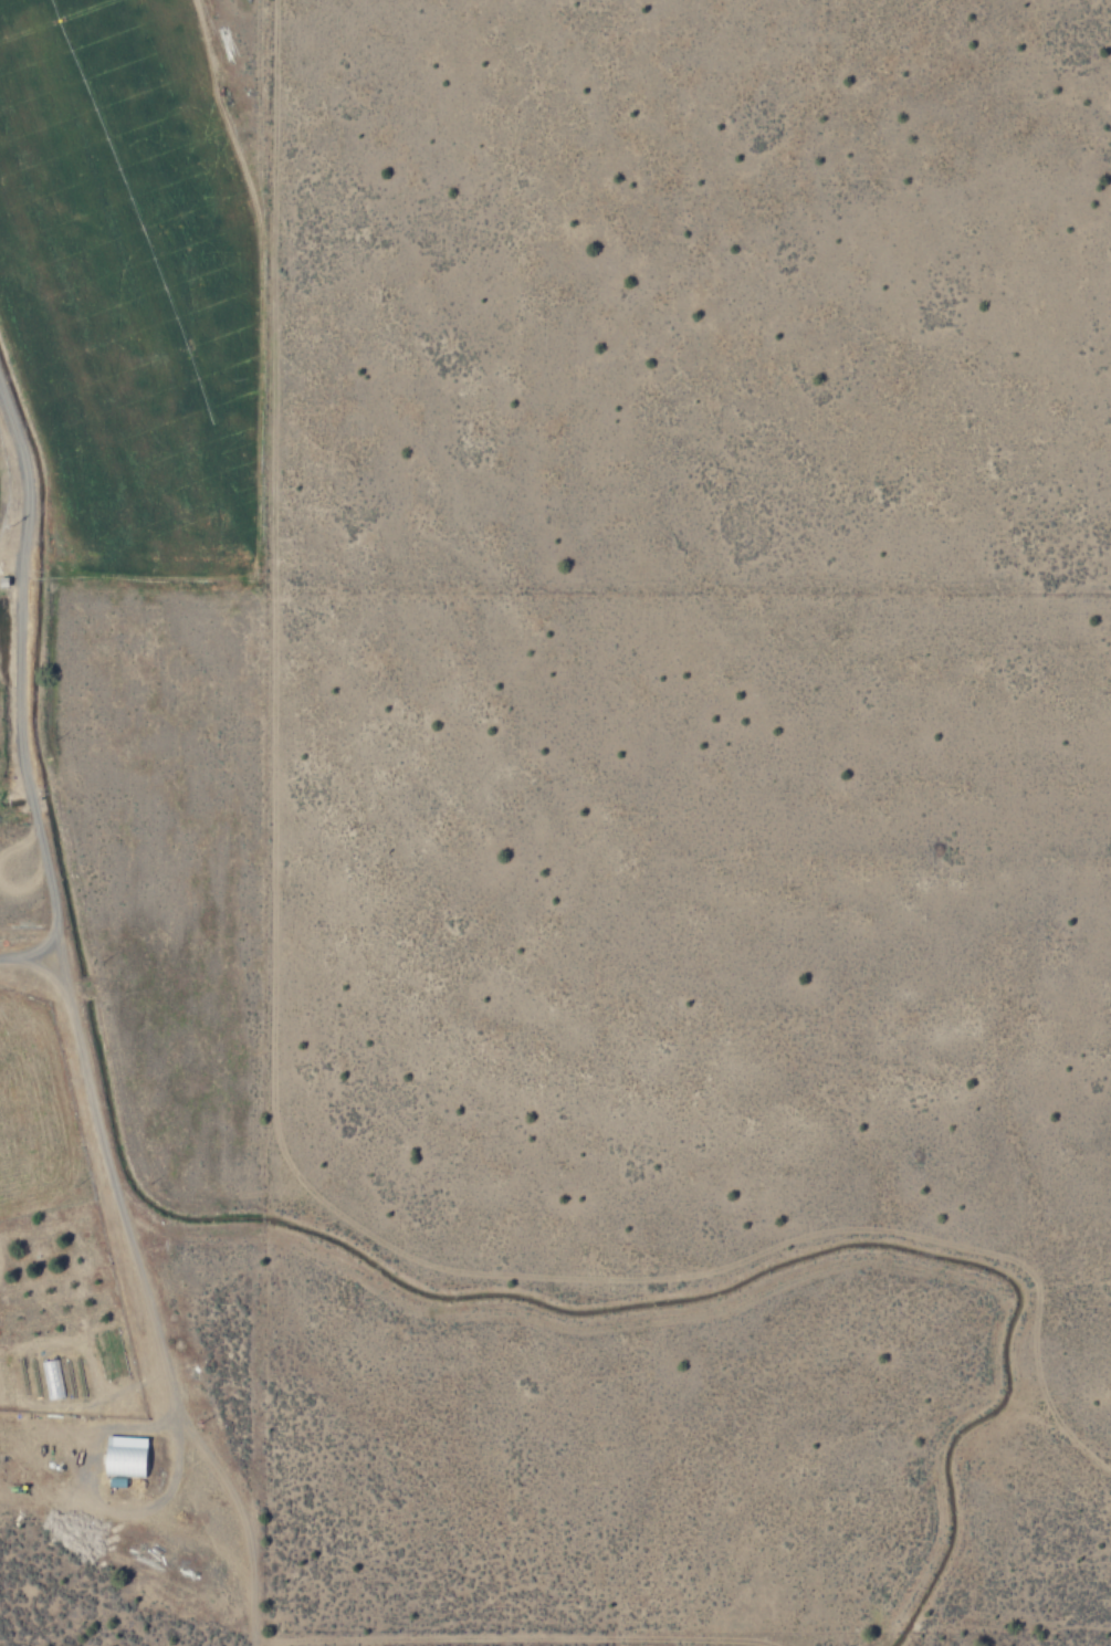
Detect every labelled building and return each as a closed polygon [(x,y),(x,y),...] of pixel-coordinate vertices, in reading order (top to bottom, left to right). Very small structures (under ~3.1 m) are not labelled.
[(62,1397),(57,1359),(40,1361),(44,1401),(62,1397)] [(104,1476),(145,1476),(145,1444),(104,1444),(104,1476)]
